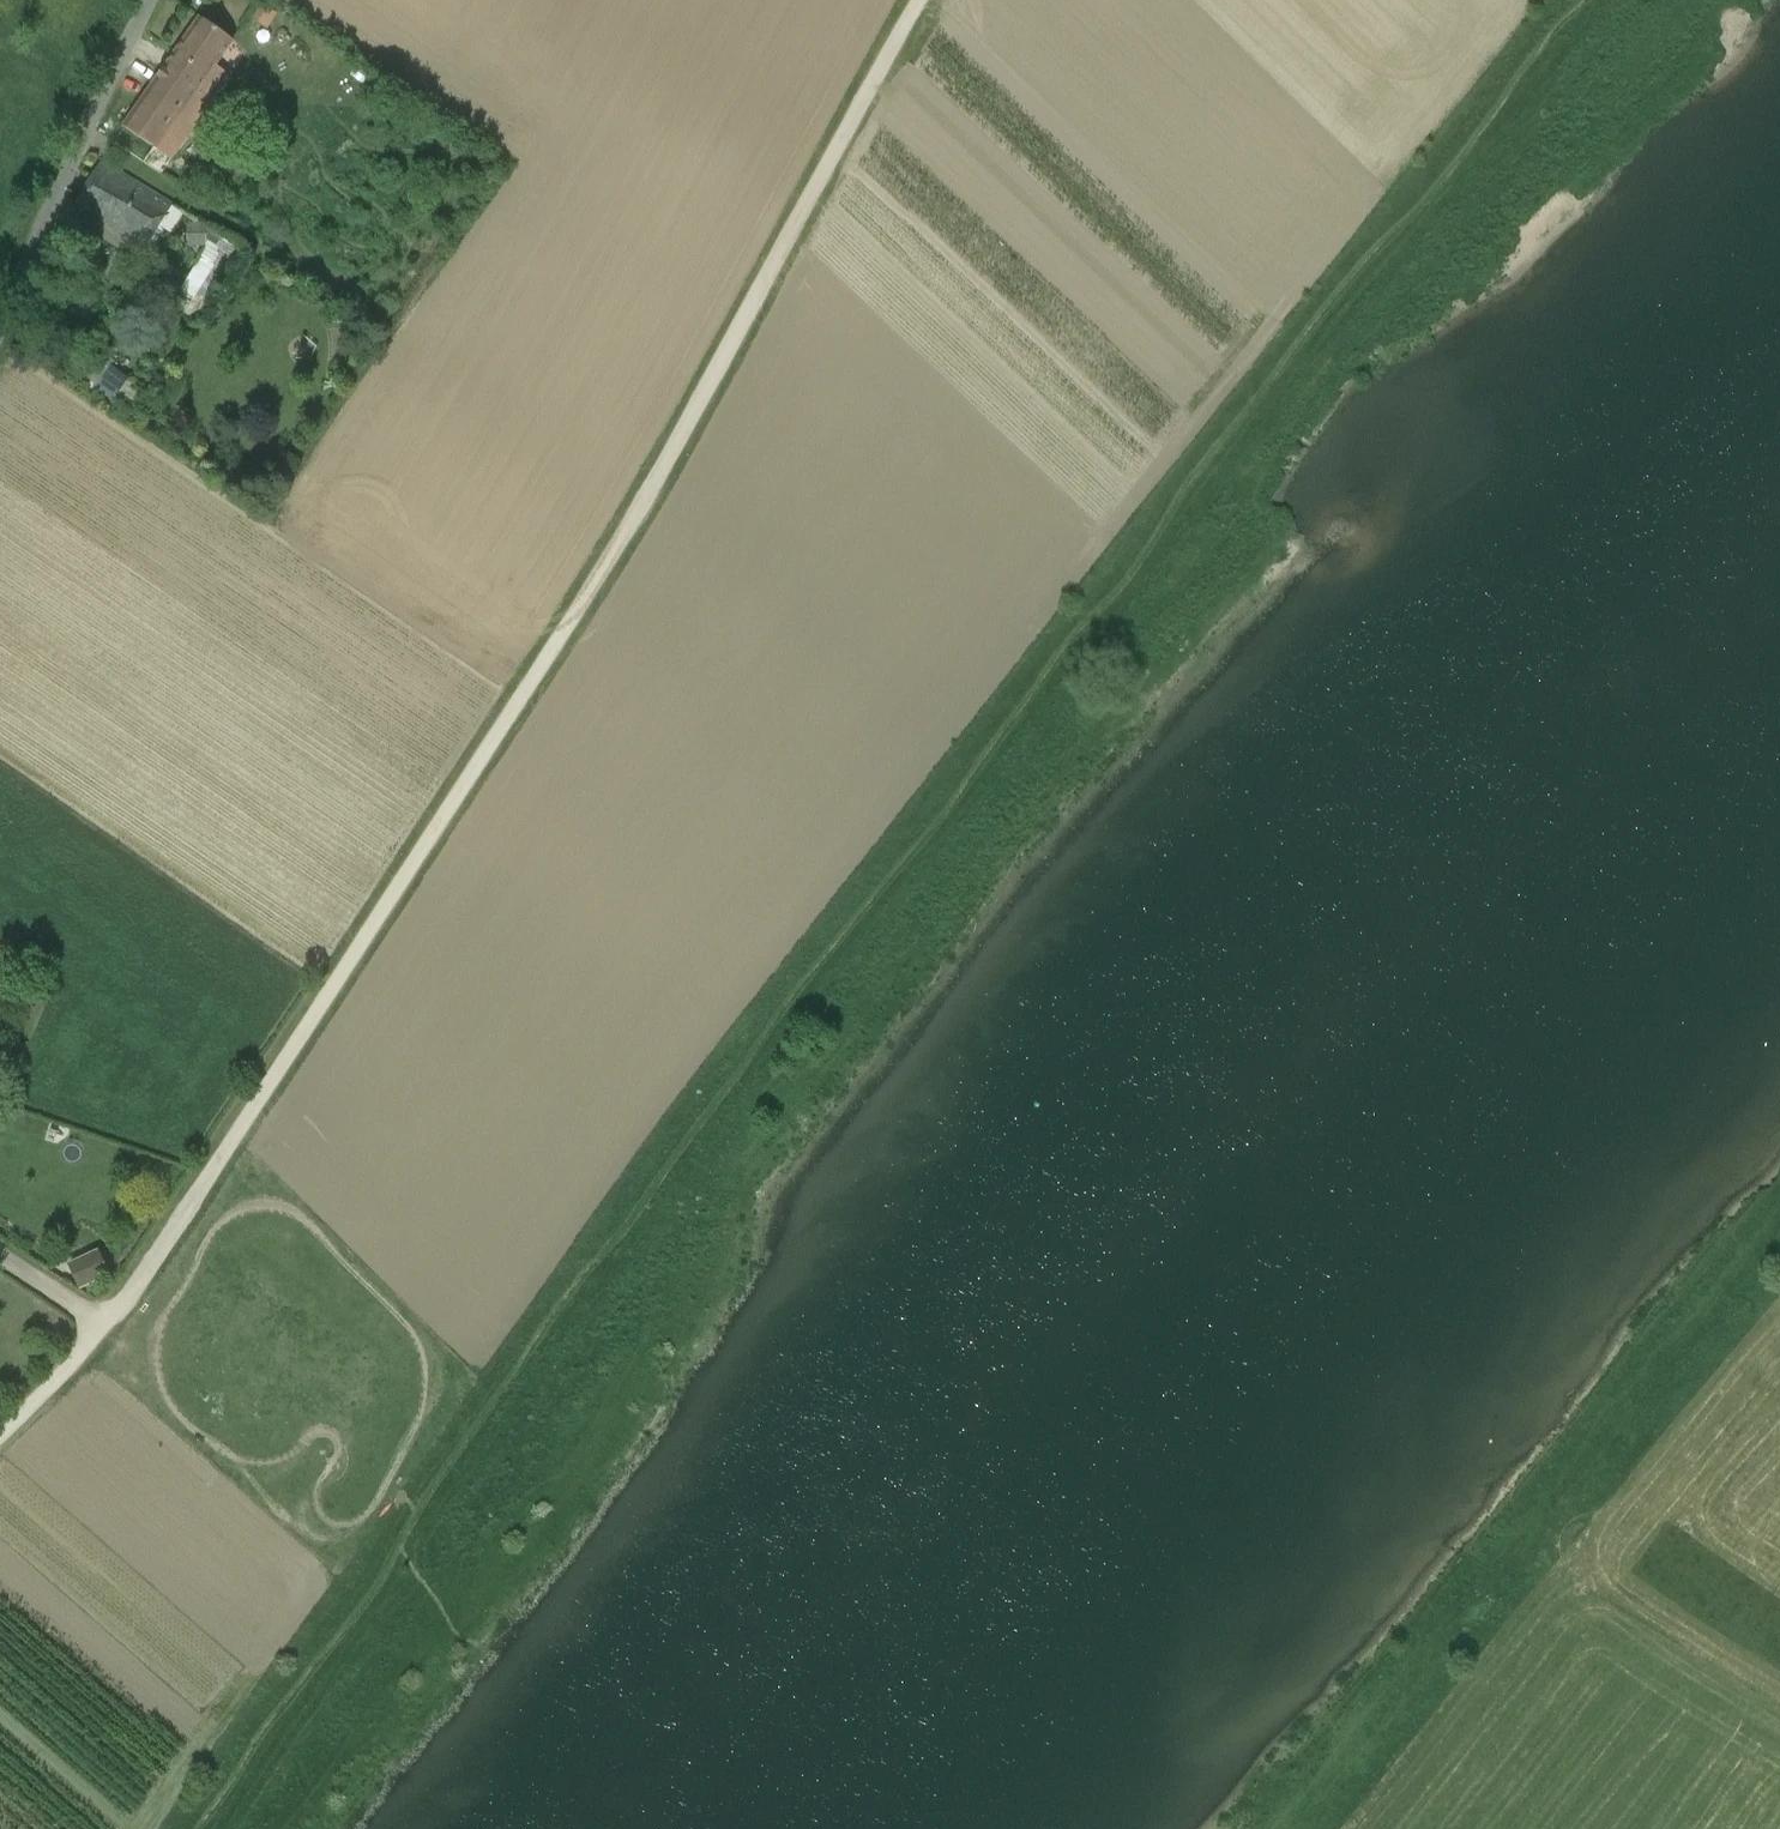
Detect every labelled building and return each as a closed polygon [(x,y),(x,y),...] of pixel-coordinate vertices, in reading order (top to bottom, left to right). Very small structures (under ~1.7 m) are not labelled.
[(266,28),(275,14),(263,6),(254,19),(266,28)] [(198,90),(233,41),(199,18),(121,130),(154,153),(146,164),(161,175),(213,101),(198,90)] [(172,207),(101,161),(74,203),(145,249),(172,207)] [(206,230),(186,229),(186,248),(206,248),(206,230)] [(201,258),(185,293),(197,299),(213,264),(201,258)] [(79,1289),(110,1275),(98,1249),(67,1263),(79,1289)]
